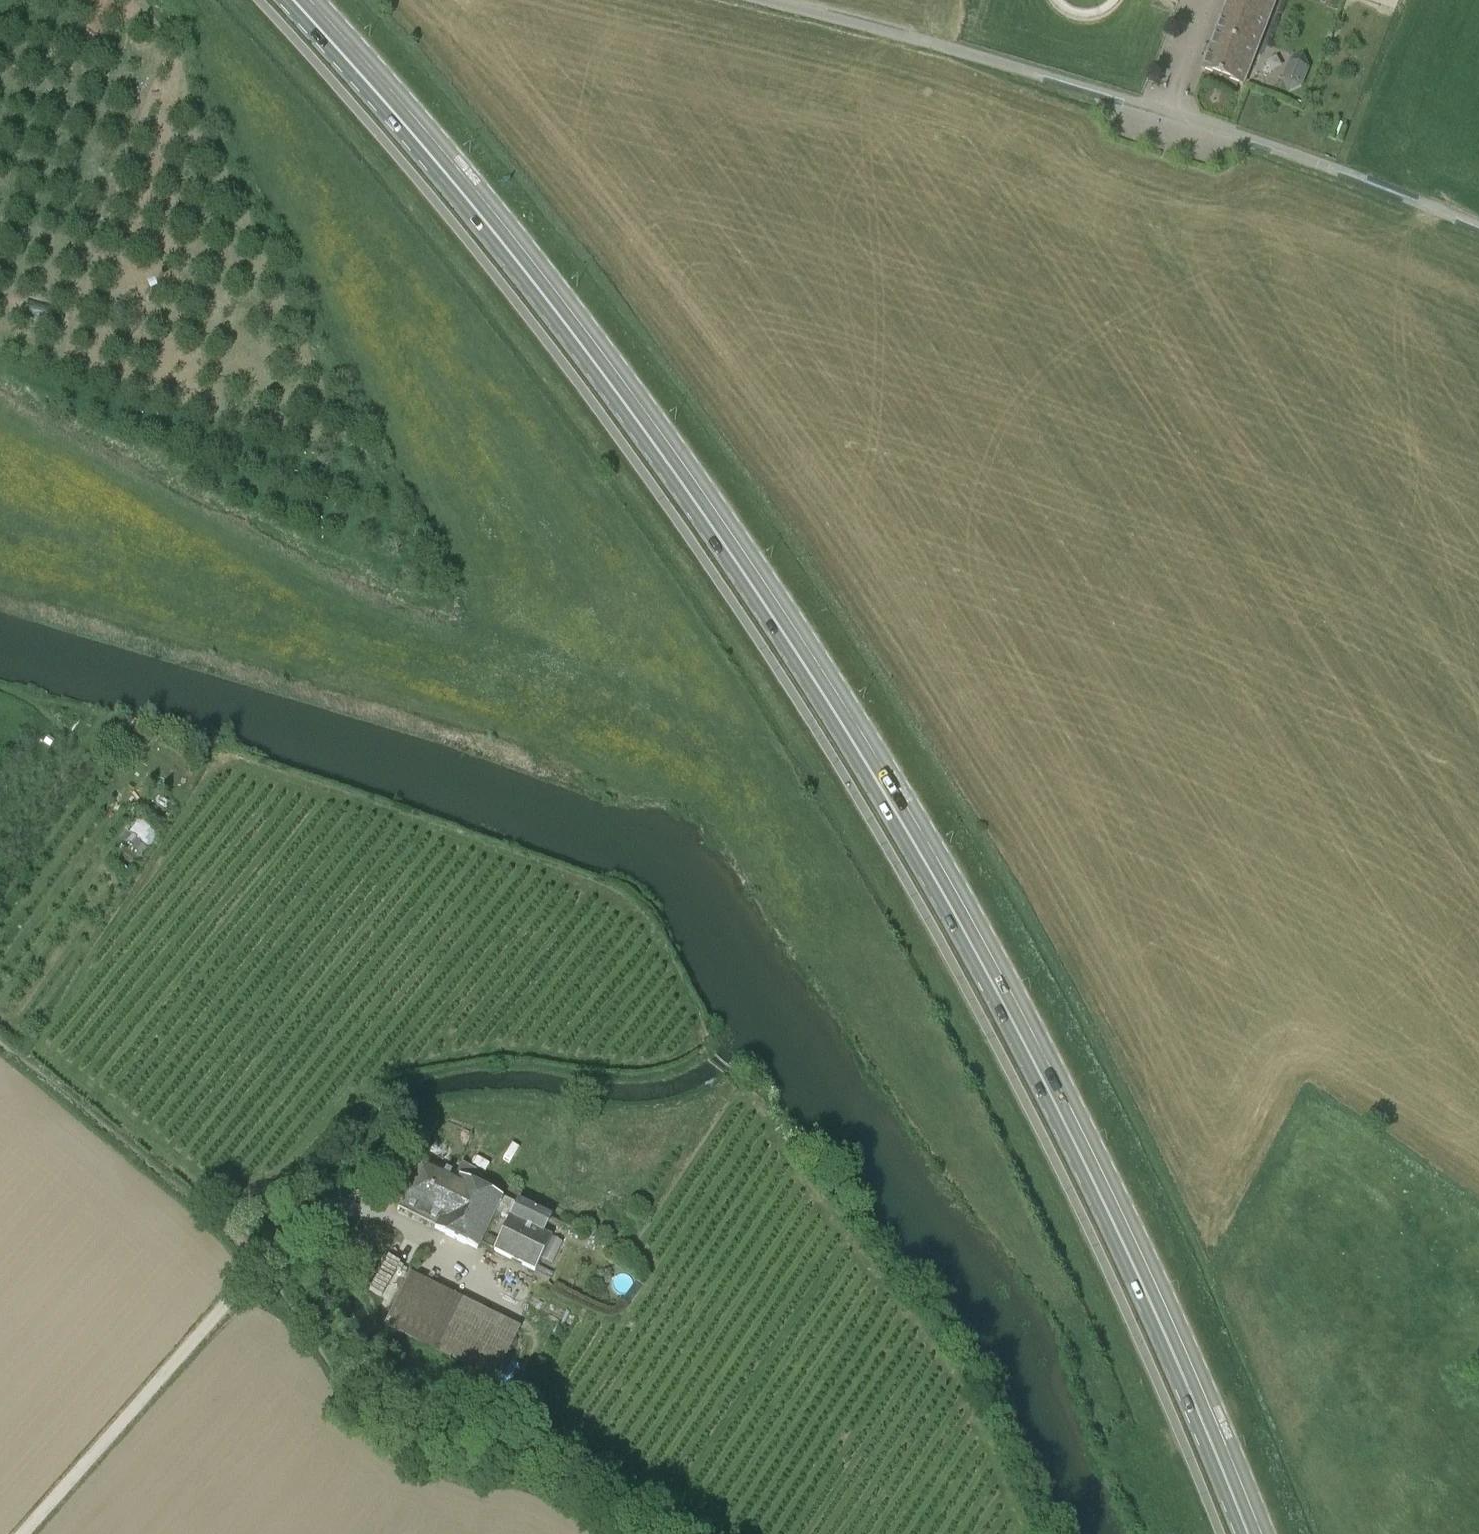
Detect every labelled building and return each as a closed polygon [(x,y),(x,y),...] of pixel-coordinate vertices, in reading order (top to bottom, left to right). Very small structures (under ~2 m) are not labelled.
[(1201,71),(1244,87),(1277,0),(1228,0),(1201,71)] [(1290,59),(1280,80),(1300,89),(1310,69),(1290,59)] [(495,1155),(513,1162),(519,1144),(501,1138),(495,1155)] [(496,1224),(500,1216),(507,1201),(469,1183),(475,1171),(461,1164),(455,1176),(422,1160),(400,1204),(437,1222),(434,1229),(476,1250),(490,1221),(496,1224)] [(500,1216),(508,1220),(516,1205),(507,1201),(500,1216)] [(517,1202),(516,1205),(508,1220),(493,1252),(534,1272),(550,1238),(541,1233),(549,1218),(517,1202)] [(383,1326),(494,1380),(494,1379),(499,1381),(511,1355),(507,1353),(520,1328),(409,1274),(383,1326)]
